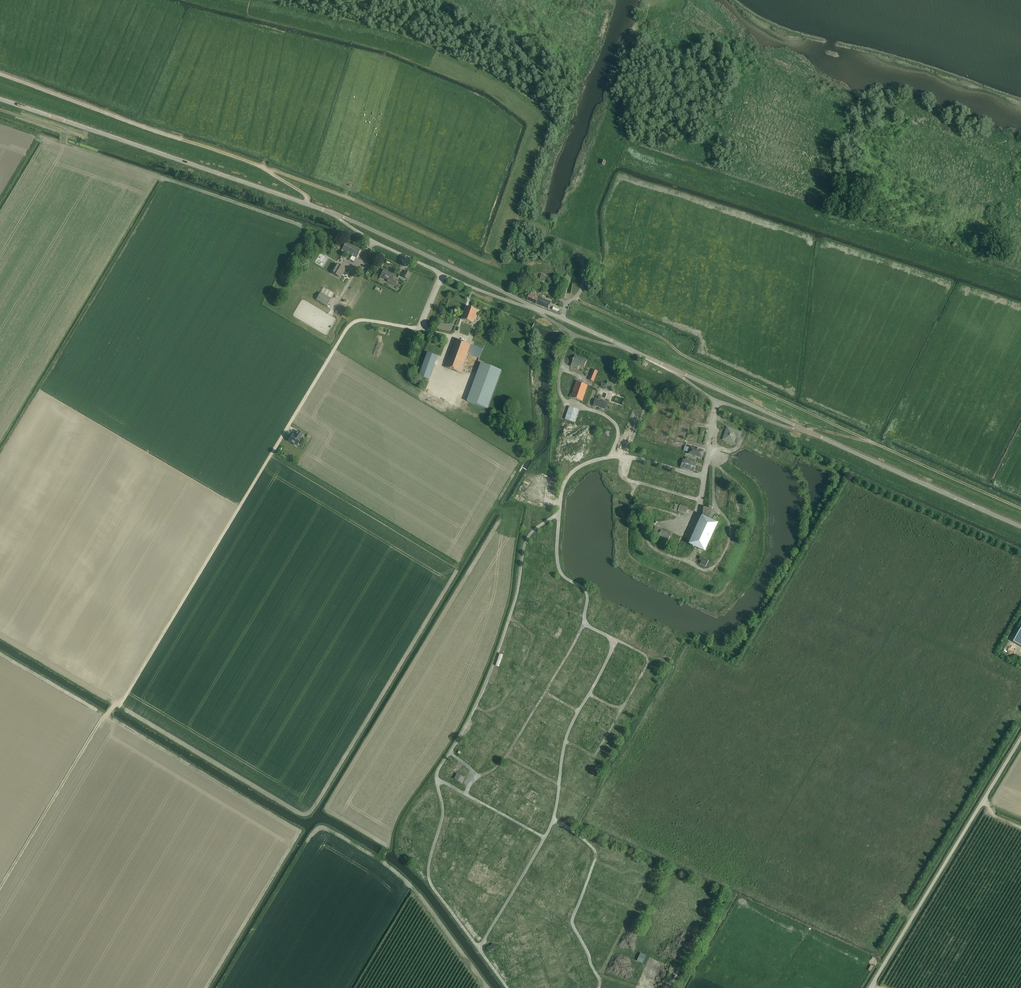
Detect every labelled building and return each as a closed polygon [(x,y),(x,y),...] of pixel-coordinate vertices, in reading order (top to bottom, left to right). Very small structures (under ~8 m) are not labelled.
[(357,258),(361,250),(346,243),(342,251),(357,258)] [(340,277),(345,269),(336,264),(331,272),(340,277)] [(395,286),(398,280),(394,278),(395,276),(384,270),(380,276),(388,280),(387,282),(395,286)] [(327,306),(331,299),(320,293),(316,300),(327,306)] [(541,298),(539,297),(530,294),(527,299),(536,303),(547,308),(550,302),(547,300),(547,301),(541,298)] [(473,323),(477,310),(467,306),(462,320),(473,323)] [(461,372),(471,344),(455,338),(445,366),(461,372)] [(429,379),(437,356),(428,352),(419,376),(429,379)] [(587,360),(575,355),(574,359),(573,359),(572,360),(573,360),(570,366),(578,369),(579,366),(584,367),(587,360)] [(489,408),(503,370),(494,367),(483,364),(469,402),(480,405),(489,408)] [(582,402),(587,388),(587,386),(576,382),(572,395),(571,395),(570,397),(582,402)] [(605,409),(607,403),(595,399),(593,406),(605,409)] [(575,423),(579,410),(569,406),(565,419),(575,423)] [(620,446),(627,449),(634,429),(633,429),(634,426),(629,424),(624,440),(622,440),(620,446)] [(741,433),(737,431),(727,427),(723,440),(733,443),(735,437),(739,438),(740,438),(743,439),(744,437),(746,431),(742,429),(741,433)] [(296,445),(297,446),(301,439),(300,439),(303,434),(298,431),(295,436),(292,434),(288,441),(293,444),(294,445),(295,446),(296,445)] [(689,449),(688,454),(702,458),(704,451),(700,449),(695,447),(694,448),(690,446),(690,447),(689,447),(688,449),(689,449)] [(687,460),(688,458),(686,457),(685,459),(683,459),(680,467),(693,471),(695,463),(687,460)] [(749,484),(751,488),(759,482),(757,478),(749,484)] [(675,479),(674,483),(679,484),(679,486),(686,488),(688,481),(675,479)] [(623,486),(624,489),(633,484),(631,481),(623,486)] [(686,514),(688,508),(680,505),(678,511),(686,514)] [(704,551),(715,528),(717,523),(717,522),(703,516),(702,516),(689,543),(689,544),(690,544),(704,551)] [(652,532),(654,533),(657,534),(660,529),(654,526),(652,530),(652,532)] [(667,543),(671,534),(662,530),(658,537),(661,539),(661,537),(664,539),(663,541),(667,543)] [(762,544),(757,541),(758,539),(754,538),(752,544),(760,547),(762,544)] [(706,559),(712,562),(713,558),(716,559),(717,556),(707,551),(705,555),(707,556),(706,559)] [(749,561),(758,565),(760,561),(755,559),(756,558),(751,556),(749,561)] [(709,561),(700,557),(699,560),(701,561),(699,564),(706,567),(709,561)] [(719,574),(726,565),(723,563),(716,572),(719,574)] [(742,573),(744,568),(752,572),(753,570),(743,565),(742,570),(741,569),(739,575),(748,579),(749,576),(742,573)] [(552,591),(551,597),(559,598),(560,583),(552,582),(551,586),(553,586),(552,591)] [(576,596),(574,605),(579,606),(580,604),(581,604),(582,604),(583,598),(576,596)] [(523,612),(524,609),(527,609),(528,604),(522,602),(519,612),(523,612)] [(560,604),(555,615),(559,616),(564,606),(560,604)] [(582,621),(576,618),(577,615),(574,614),(571,620),(581,624),(582,621)] [(560,633),(565,624),(564,623),(565,620),(562,618),(557,627),(558,628),(556,631),(560,633)] [(633,631),(641,634),(644,622),(639,620),(637,628),(634,628),(633,631)] [(1013,642),(1020,646),(1020,627),(1013,642)] [(568,628),(563,637),(568,640),(571,634),(575,637),(577,633),(568,628)] [(648,635),(646,639),(652,642),(658,632),(652,628),(648,635)] [(557,640),(559,636),(548,632),(547,635),(557,640)] [(569,647),(571,643),(561,637),(559,641),(569,647)] [(527,647),(529,644),(526,643),(527,640),(521,638),(518,643),(527,647)] [(675,640),(669,650),(674,653),(681,643),(675,640)] [(607,649),(608,646),(595,641),(594,644),(607,649)] [(542,645),(540,649),(551,653),(552,649),(542,645)] [(542,661),(544,658),(535,652),(533,655),(542,661)] [(601,661),(603,657),(592,652),(590,656),(601,661)] [(518,664),(520,661),(510,656),(508,659),(518,664)] [(653,664),(657,666),(657,664),(661,666),(662,663),(662,664),(664,660),(656,657),(653,664)] [(540,670),(541,667),(530,661),(526,668),(530,670),(530,668),(534,671),(536,668),(540,670)] [(660,675),(662,671),(652,665),(650,669),(660,675)] [(579,670),(586,674),(588,671),(585,669),(585,668),(581,666),(579,670)] [(587,680),(589,677),(577,672),(576,676),(587,680)] [(567,684),(569,680),(560,674),(557,679),(567,684)] [(609,688),(611,684),(615,685),(616,681),(605,676),(603,681),(608,684),(607,687),(609,688)] [(545,689),(547,683),(539,680),(537,686),(545,689)] [(520,682),(518,686),(528,691),(530,688),(520,682)] [(617,686),(615,691),(627,697),(629,692),(626,691),(628,687),(619,683),(617,686)] [(528,696),(532,699),(535,693),(536,694),(538,690),(534,687),(528,696)] [(643,700),(645,697),(637,692),(635,695),(643,700)] [(514,693),(512,698),(516,699),(514,703),(519,705),(521,701),(522,702),(524,698),(514,693)] [(515,712),(518,707),(508,702),(505,707),(515,712)] [(544,705),(542,709),(551,714),(553,711),(544,705)] [(600,717),(605,709),(602,707),(597,715),(600,717)] [(567,713),(568,712),(565,710),(562,715),(570,719),(571,716),(567,713)] [(543,722),(545,719),(536,714),(534,718),(543,722)] [(513,719),(511,723),(520,728),(522,725),(513,719)] [(497,724),(495,727),(503,732),(505,729),(497,724)] [(576,734),(580,736),(583,727),(579,725),(575,734),(576,734)] [(598,727),(594,733),(600,737),(604,730),(598,727)] [(562,738),(564,735),(553,729),(552,733),(562,738)] [(510,737),(511,735),(505,733),(498,747),(502,749),(504,745),(509,747),(513,738),(510,737)] [(541,756),(546,746),(542,744),(537,754),(541,756)] [(561,757),(563,754),(550,747),(548,750),(561,757)] [(489,760),(493,762),(498,752),(495,750),(489,760)] [(572,761),(571,763),(579,769),(581,766),(572,761)] [(544,762),(543,766),(554,770),(555,767),(544,762)] [(503,765),(501,770),(510,775),(512,770),(503,765)] [(461,769),(459,774),(467,777),(469,771),(461,769)] [(587,775),(589,772),(585,770),(580,779),(586,782),(589,777),(587,775)] [(455,777),(454,779),(461,782),(462,783),(465,778),(457,774),(455,777)] [(492,787),(499,790),(504,781),(496,777),(492,787)] [(487,791),(492,779),(488,778),(484,790),(487,791)] [(511,778),(509,782),(519,786),(521,782),(511,778)] [(540,790),(543,791),(546,784),(536,780),(534,783),(532,782),(529,789),(531,789),(530,792),(537,795),(540,790)] [(591,780),(588,789),(595,791),(597,785),(594,785),(595,781),(591,780)] [(508,788),(503,785),(499,795),(503,797),(505,791),(510,793),(513,786),(509,785),(508,788)] [(520,791),(515,801),(518,802),(523,792),(520,791)] [(577,791),(572,800),(583,806),(587,801),(583,798),(584,795),(577,791)] [(425,793),(421,800),(423,802),(425,799),(431,802),(433,798),(425,793)] [(525,794),(520,805),(524,806),(529,795),(525,794)] [(530,796),(526,805),(531,807),(534,798),(530,796)] [(463,809),(466,802),(461,799),(458,807),(463,809)] [(536,799),(531,810),(535,811),(540,801),(536,799)] [(545,806),(540,817),(543,819),(549,808),(545,806)] [(422,822),(424,818),(414,811),(411,815),(422,822)] [(469,814),(468,817),(478,822),(479,819),(469,814)] [(498,832),(503,834),(506,826),(497,822),(495,826),(499,828),(498,832)] [(511,824),(509,827),(519,833),(521,830),(511,824)] [(451,831),(449,834),(460,840),(462,836),(451,831)] [(554,833),(552,837),(563,842),(565,838),(554,833)] [(427,850),(430,847),(422,839),(420,841),(427,850)] [(463,839),(458,849),(461,851),(466,841),(463,839)] [(472,839),(470,842),(478,847),(480,843),(472,839)] [(550,841),(548,845),(559,851),(561,847),(550,841)] [(468,842),(462,849),(465,851),(470,845),(468,842)] [(506,852),(508,850),(499,844),(497,847),(506,852)] [(470,846),(465,858),(473,862),(475,858),(471,856),(473,853),(477,855),(480,850),(475,848),(470,846)] [(540,855),(555,863),(557,858),(546,852),(545,853),(542,851),(540,855)] [(492,853),(489,857),(499,864),(502,860),(492,853)] [(523,863),(525,860),(515,853),(513,856),(523,863)] [(583,872),(588,873),(591,863),(582,861),(581,865),(587,866),(586,869),(584,869),(583,872)] [(468,863),(463,874),(467,876),(472,865),(468,863)] [(536,866),(546,872),(548,868),(538,863),(536,866)] [(556,869),(555,872),(565,878),(567,874),(556,869)] [(562,882),(564,879),(555,874),(553,877),(562,882)] [(595,881),(603,884),(604,883),(608,885),(610,878),(598,874),(595,881)] [(617,887),(618,883),(614,882),(615,881),(611,880),(608,888),(613,890),(614,886),(617,887)] [(629,886),(639,889),(641,884),(631,881),(629,886)] [(528,884),(525,888),(536,896),(538,892),(528,884)] [(463,896),(470,889),(466,886),(460,893),(463,896)] [(646,892),(653,895),(656,888),(649,886),(646,892)] [(548,887),(546,891),(555,895),(557,891),(548,887)] [(492,889),(485,899),(489,901),(495,891),(492,889)] [(575,896),(575,900),(578,901),(579,892),(570,890),(568,899),(573,900),(574,896),(575,896)] [(518,898),(531,904),(533,900),(519,894),(518,898)] [(522,912),(524,908),(513,903),(511,907),(522,912)] [(597,904),(595,913),(600,915),(603,906),(597,904)] [(650,911),(651,907),(640,904),(638,912),(640,913),(641,909),(650,911)] [(486,907),(478,914),(480,916),(488,909),(486,907)] [(518,921),(520,917),(509,913),(508,916),(518,921)] [(543,919),(540,920),(541,923),(536,925),(537,927),(549,923),(548,920),(543,921),(543,919)] [(541,937),(552,932),(551,929),(540,933),(541,937)] [(561,938),(564,937),(565,939),(575,935),(572,929),(560,935),(561,938)] [(594,939),(592,946),(596,948),(602,932),(595,929),(592,938),(594,939)] [(641,955),(646,958),(650,950),(645,948),(641,955)] [(545,973),(550,971),(546,963),(542,965),(544,971),(538,974),(539,976),(545,974),(545,973)] [(586,963),(582,964),(587,975),(591,973),(586,963)] [(578,977),(582,975),(584,980),(587,978),(582,968),(579,969),(580,973),(577,974),(578,977)]
